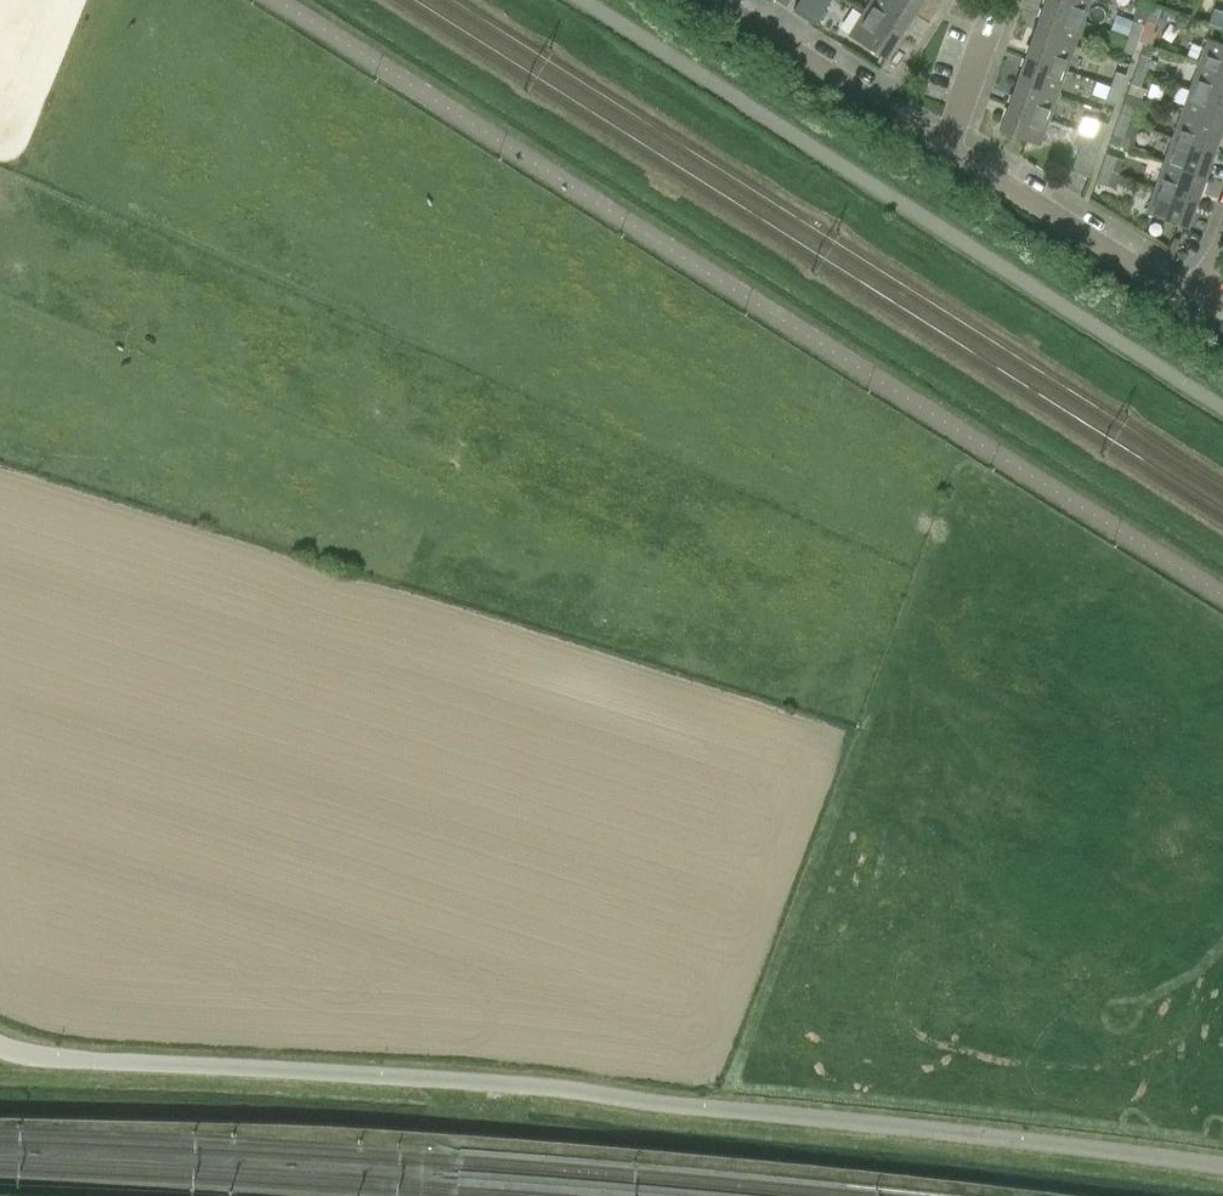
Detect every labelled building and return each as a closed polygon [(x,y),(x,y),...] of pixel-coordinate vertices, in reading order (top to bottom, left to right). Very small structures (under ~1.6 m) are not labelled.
[(793,8),(816,22),(830,0),(799,0),(793,8)] [(893,0),(870,0),(862,11),(899,34),(913,12),(893,0)] [(913,12),(921,0),(893,0),(913,12)] [(1042,5),(1083,20),(1090,0),(1044,0),(1042,5)] [(1034,30),(1074,44),(1083,20),(1042,5),(1034,30)] [(1155,23),(1160,8),(1150,5),(1145,19),(1155,23)] [(848,34),(885,57),(899,34),(862,11),(848,34)] [(1144,23),(1134,20),(1128,36),(1138,39),(1144,23)] [(1025,55),(1066,69),(1074,44),(1034,30),(1025,55)] [(1123,50),(1133,53),(1138,39),(1128,36),(1123,50)] [(1208,37),(1199,63),(1222,71),(1222,42),(1208,37)] [(1151,57),(1141,54),(1136,68),(1146,72),(1151,57)] [(1016,80),(1057,94),(1066,69),(1025,55),(1016,80)] [(1199,63),(1190,87),(1222,99),(1222,71),(1199,63)] [(1131,83),(1141,86),(1146,72),(1136,68),(1131,83)] [(1126,74),(1116,70),(1111,85),(1121,89),(1126,74)] [(1008,104),(1048,119),(1057,94),(1016,80),(1008,104)] [(1106,99),(1116,103),(1121,89),(1111,85),(1106,99)] [(1190,87),(1181,112),(1222,126),(1222,123),(1222,99),(1190,87)] [(1134,107),(1124,103),(1118,118),(1128,122),(1134,107)] [(999,130),(1039,144),(1048,119),(1008,104),(999,130)] [(1222,126),(1181,112),(1173,137),(1213,151),(1222,126)] [(1113,132),(1123,136),(1128,122),(1118,118),(1113,132)] [(1109,123),(1099,120),(1093,135),(1103,138),(1109,123)] [(1098,152),(1103,138),(1093,135),(1079,130),(1075,144),(1098,152)] [(1213,151),(1173,137),(1164,162),(1204,176),(1213,151)] [(1111,171),(1116,156),(1106,152),(1101,167),(1111,171)] [(1204,176),(1164,162),(1155,186),(1196,201),(1204,176)] [(1096,182),(1113,187),(1115,182),(1123,185),(1126,176),(1111,171),(1101,167),(1096,182)] [(1146,212),(1187,226),(1196,201),(1155,186),(1146,212)]
